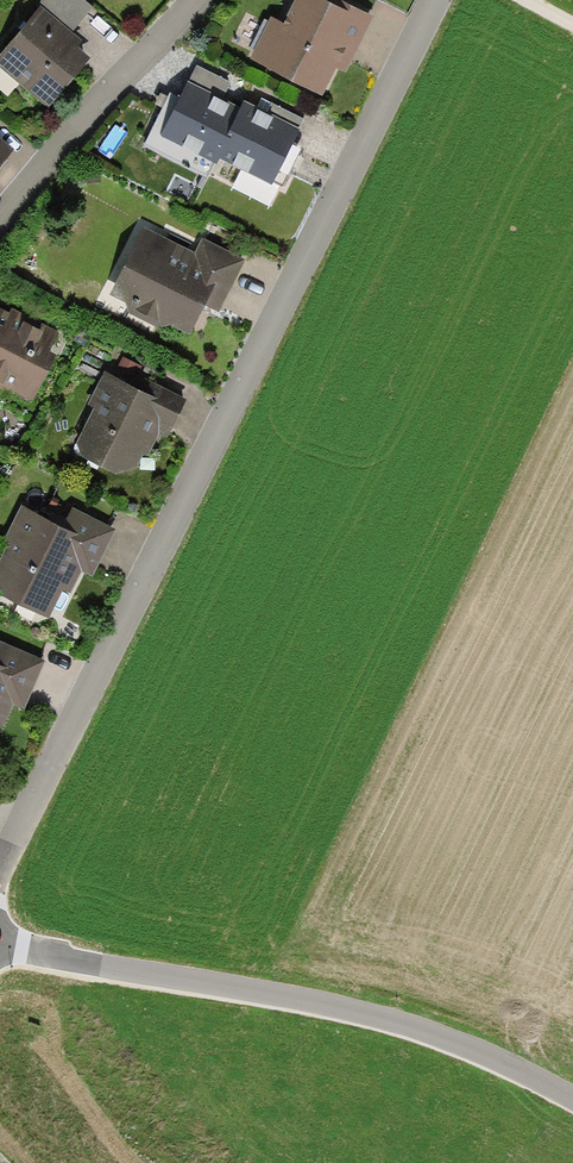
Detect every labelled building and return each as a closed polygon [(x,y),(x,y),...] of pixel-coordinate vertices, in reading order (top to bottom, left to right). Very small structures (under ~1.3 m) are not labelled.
[(40,6),(71,33),(92,9),(82,0),(43,0),(38,5),(40,6)] [(374,19),(337,0),(326,0),(325,2),(320,0),(296,0),(284,25),(271,18),(249,61),(322,98),(336,70),(346,75),(374,19)] [(0,55),(0,68),(49,109),(91,59),(77,48),(82,42),(71,33),(40,6),(0,55)] [(241,109),(188,82),(160,138),(217,167),(220,161),(229,141),(226,140),(241,109)] [(244,102),(241,109),(226,140),(229,141),(220,161),(272,186),(300,131),(244,102)] [(14,152),(0,140),(0,168),(14,152)] [(195,254),(144,228),(110,296),(125,304),(130,316),(159,330),(170,326),(191,337),(206,306),(219,313),(245,261),(202,239),(195,254)] [(0,309),(0,394),(3,389),(32,404),(67,338),(48,328),(45,334),(25,324),(28,317),(12,308),(9,314),(0,309)] [(145,394),(105,373),(88,406),(95,409),(76,445),(81,458),(117,477),(138,468),(144,456),(147,458),(159,434),(168,439),(187,401),(151,383),(145,394)] [(72,508),(67,517),(27,497),(4,541),(10,544),(0,563),(0,591),(4,593),(2,598),(48,622),(64,591),(70,595),(81,572),(91,577),(116,530),(72,508)] [(0,642),(0,728),(4,729),(15,704),(24,709),(45,662),(0,642)]
